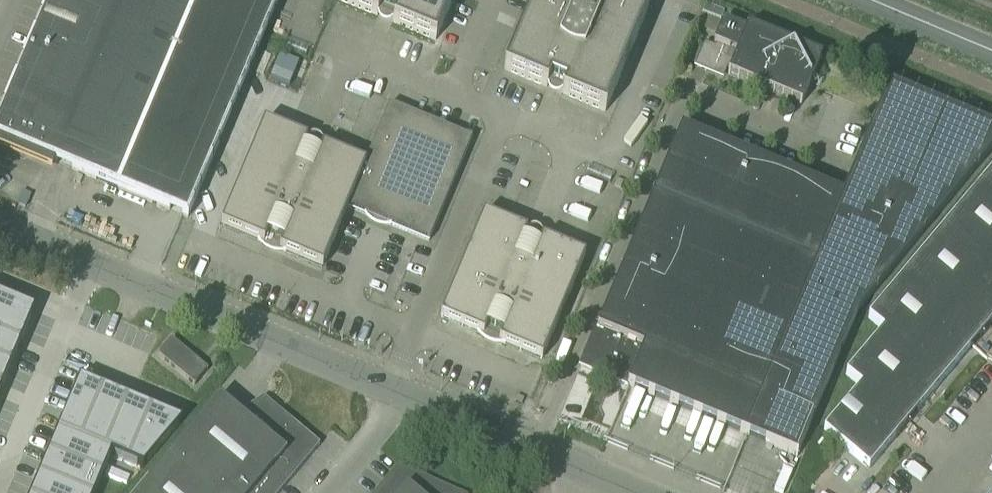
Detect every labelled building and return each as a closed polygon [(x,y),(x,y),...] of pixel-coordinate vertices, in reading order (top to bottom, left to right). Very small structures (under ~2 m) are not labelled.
[(50,169),(54,162),(182,215),(187,218),(279,0),(46,0),(1,108),(0,107),(0,148),(50,169)] [(452,0),(339,0),(377,16),(380,9),(395,16),(392,22),(435,40),(452,0)] [(646,13),(648,8),(628,0),(532,0),(503,69),(547,87),(549,81),(565,87),(562,94),(605,112),(646,13)] [(801,105),(821,57),(747,26),(745,32),(722,23),(713,45),(716,46),(715,50),(705,46),(698,63),(708,67),(706,70),(721,76),(725,67),(729,69),(727,74),(801,105)] [(289,86),(299,62),(280,54),(270,78),(289,86)] [(991,148),(991,128),(888,85),(842,195),(681,128),(585,357),(589,358),(592,365),(590,369),(797,456),(857,312),(991,148)] [(223,220),(221,225),(223,226),(257,240),(263,243),(264,243),(264,242),(267,244),(271,245),(274,246),(278,245),(281,244),(279,249),(279,250),(319,266),(322,267),(324,262),(347,207),(370,217),(374,209),(388,215),(385,223),(429,242),(472,139),(389,104),(370,149),(377,151),(372,164),(365,161),(364,164),(322,146),(319,153),(304,147),(307,140),(264,122),(223,220)] [(991,322),(991,170),(867,318),(882,330),(845,375),(860,387),(823,431),(868,469),(991,322)] [(542,359),(585,256),(542,238),(539,245),(524,239),(526,232),(483,214),(440,317),(483,335),(484,334),(487,336),(490,337),(494,338),(497,337),(501,336),(498,341),(542,359)] [(20,344),(34,310),(0,295),(0,335),(20,344)] [(11,366),(20,344),(0,335),(0,361),(11,366)] [(208,369),(171,339),(158,355),(194,385),(208,369)] [(2,388),(11,366),(0,361),(0,387),(2,388)] [(79,378),(57,431),(81,441),(103,388),(79,378)] [(103,388),(81,441),(105,451),(127,398),(103,388)] [(319,445),(263,397),(239,414),(218,397),(138,492),(279,492),(319,445)] [(127,398),(105,451),(111,454),(129,461),(151,408),(127,398)] [(151,408),(129,461),(143,467),(182,421),(151,408)] [(57,431),(48,453),(102,476),(111,454),(105,451),(81,441),(57,431)] [(39,476),(80,492),(95,492),(102,476),(48,453),(39,476)] [(401,465),(398,464),(375,492),(460,492),(401,465)] [(31,492),(80,492),(39,476),(31,492)]
